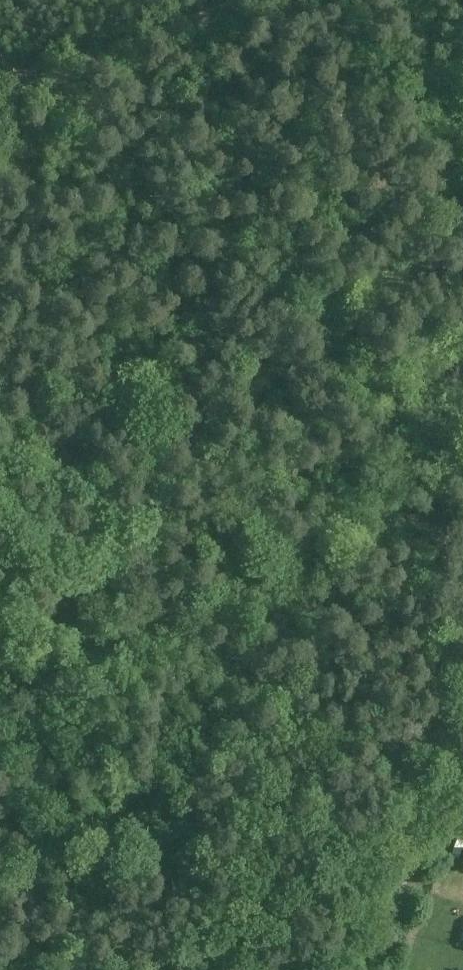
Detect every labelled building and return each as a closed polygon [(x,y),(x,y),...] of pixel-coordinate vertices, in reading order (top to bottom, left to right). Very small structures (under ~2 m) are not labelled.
[(462,870),(462,830),(460,829),(459,834),(457,834),(447,866),(462,870)]
